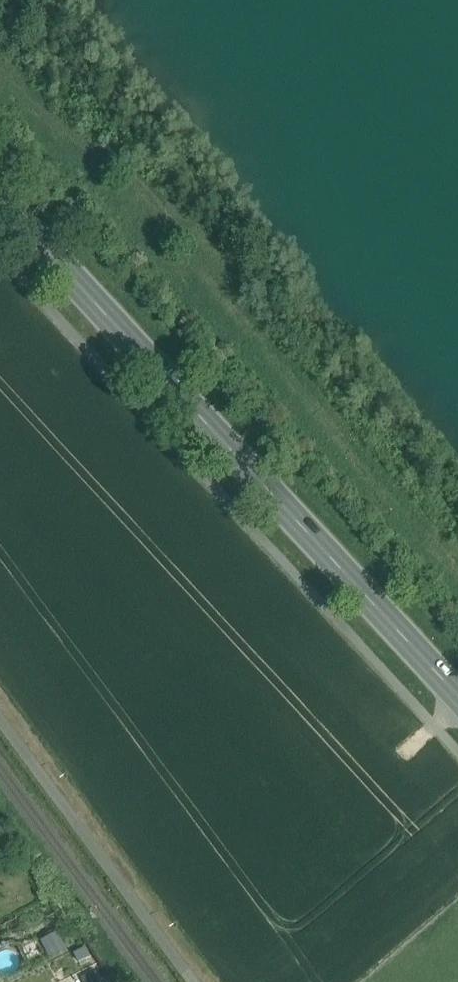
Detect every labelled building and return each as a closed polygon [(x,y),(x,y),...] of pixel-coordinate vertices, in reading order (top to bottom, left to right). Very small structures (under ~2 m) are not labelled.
[(61,932),(45,937),(50,955),(66,950),(61,932)]
